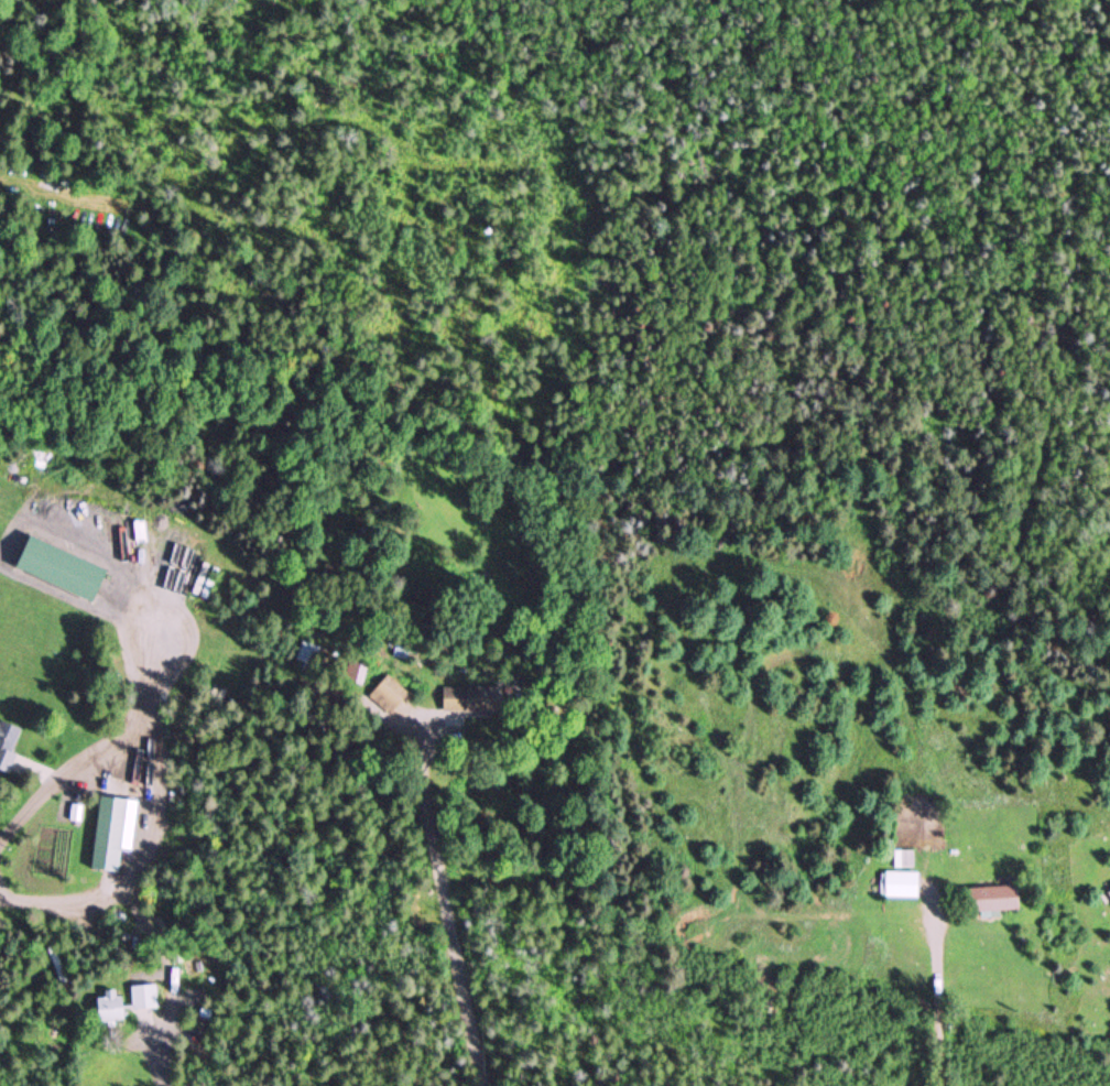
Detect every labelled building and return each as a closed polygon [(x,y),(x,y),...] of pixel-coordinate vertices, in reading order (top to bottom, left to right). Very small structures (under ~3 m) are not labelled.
[(369,697),(390,717),(411,695),(390,676),(369,697)] [(10,773),(24,730),(0,722),(0,770),(10,773)] [(95,870),(122,873),(130,800),(103,797),(95,870)] [(888,872),(888,899),(921,899),(921,872),(888,872)] [(973,888),(973,911),(1016,911),(1016,888),(973,888)] [(127,1020),(127,1009),(159,1008),(158,985),(131,987),(131,995),(118,996),(118,991),(107,991),(108,997),(98,997),(99,1022),(127,1020)]
